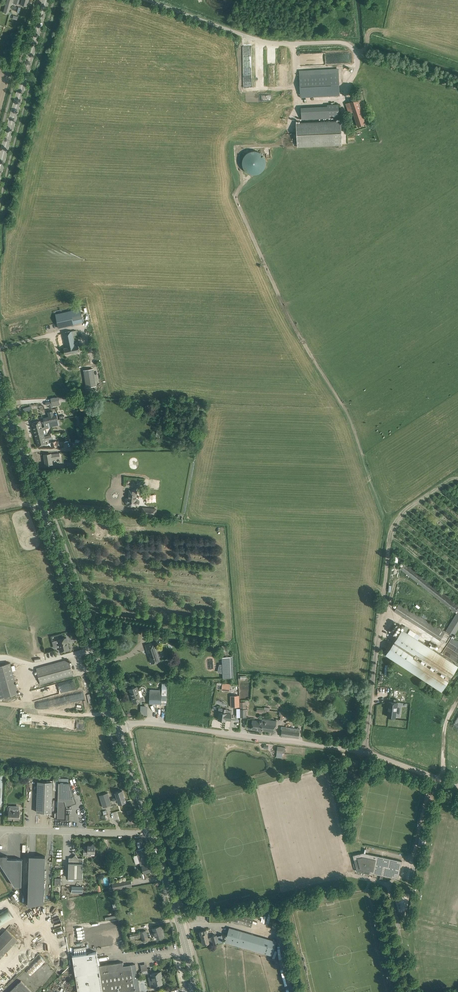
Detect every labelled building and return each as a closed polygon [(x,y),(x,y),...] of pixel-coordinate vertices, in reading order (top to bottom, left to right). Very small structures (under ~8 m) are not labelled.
[(4,12),(5,12),(5,13),(6,13),(10,14),(10,13),(9,13),(12,3),(21,5),(22,4),(27,5),(29,0),(7,0),(4,12)] [(300,97),(340,95),(338,69),(299,71),(300,97)] [(361,99),(347,103),(350,113),(353,112),(358,126),(365,124),(362,113),(365,112),(361,99)] [(339,118),(339,117),(339,105),(313,107),(301,107),(302,120),(313,119),(339,118)] [(296,122),(296,126),(297,147),(342,145),(341,120),(296,122)] [(260,153),(255,151),(253,152),(248,153),(246,155),(244,156),(243,159),(242,162),(242,167),(244,170),(246,172),(249,174),(254,175),(258,174),(262,172),(264,169),(266,165),(265,161),(263,156),(260,153)] [(57,317),(61,328),(75,323),(74,322),(84,318),(80,306),(69,310),(70,312),(57,317)] [(77,334),(77,332),(76,330),(73,331),(72,330),(62,333),(66,347),(64,348),(65,354),(80,351),(78,344),(76,345),(74,335),(77,334)] [(87,350),(81,351),(84,368),(91,367),(89,354),(88,355),(87,350)] [(88,394),(97,393),(93,369),(84,370),(88,394)] [(60,404),(59,401),(59,397),(55,398),(55,397),(51,398),(52,401),(49,401),(48,401),(49,402),(46,402),(46,405),(49,405),(50,407),(53,407),(53,405),(54,405),(54,403),(56,403),(56,404),(60,404)] [(43,416),(41,417),(43,423),(44,423),(44,422),(47,422),(47,423),(58,420),(57,415),(54,415),(53,410),(48,412),(49,416),(45,417),(43,417),(43,416)] [(75,417),(77,426),(84,425),(84,421),(82,421),(81,415),(75,417)] [(32,422),(34,429),(42,427),(40,420),(32,422)] [(42,427),(34,429),(36,436),(44,434),(47,433),(46,428),(48,428),(48,427),(48,426),(45,426),(42,427)] [(45,436),(44,434),(36,436),(38,446),(43,444),(46,443),(45,440),(52,438),(51,435),(45,436)] [(46,465),(51,464),(53,464),(52,461),(53,461),(52,458),(56,458),(57,461),(61,460),(60,453),(56,454),(51,455),(51,453),(44,454),(46,465)] [(137,492),(131,490),(129,498),(128,498),(126,499),(125,502),(127,503),(128,504),(127,506),(135,507),(137,496),(138,492),(137,492)] [(445,632),(404,606),(400,603),(395,610),(440,640),(445,632)] [(446,631),(454,636),(457,629),(457,610),(446,631)] [(427,645),(418,639),(420,635),(410,628),(408,632),(403,629),(386,654),(441,690),(457,665),(433,649),(435,645),(430,641),(427,645)] [(59,647),(60,651),(69,649),(67,642),(68,642),(67,637),(58,640),(59,640),(61,646),(59,647)] [(159,650),(157,646),(156,641),(146,645),(149,654),(150,654),(150,656),(152,663),(160,660),(157,651),(159,650)] [(232,678),(231,657),(222,657),(222,664),(219,664),(218,672),(223,673),(223,678),(232,678)] [(41,684),(73,675),(69,659),(37,668),(41,684)] [(19,693),(17,688),(15,679),(0,683),(0,698),(19,693)] [(140,697),(138,691),(137,687),(130,689),(134,703),(145,700),(143,696),(140,697)] [(161,703),(161,702),(167,702),(167,688),(162,688),(162,689),(157,689),(157,690),(150,690),(149,703),(161,703)] [(238,695),(231,695),(231,707),(239,706),(238,695)] [(385,703),(384,712),(391,713),(392,707),(393,697),(385,696),(384,703),(385,703)] [(223,708),(219,708),(218,711),(220,712),(219,719),(226,720),(226,719),(231,720),(232,713),(226,713),(226,709),(223,709),(223,708)] [(263,721),(253,720),(251,728),(275,731),(276,721),(263,719),(263,721)] [(299,738),(300,731),(300,728),(281,726),(281,727),(282,727),(282,729),(281,729),(282,729),(282,733),(281,733),(282,733),(281,735),(280,735),(280,736),(299,738)] [(37,812),(52,812),(53,782),(38,781),(37,812)] [(76,802),(70,782),(59,782),(57,818),(62,818),(61,820),(69,821),(69,814),(66,814),(67,805),(76,802)] [(122,790),(115,792),(117,797),(113,798),(114,802),(118,800),(119,804),(126,802),(122,790)] [(112,804),(110,800),(108,793),(100,795),(103,807),(112,804)] [(20,811),(19,811),(19,805),(9,805),(9,806),(8,806),(8,812),(9,812),(9,818),(19,819),(20,811)] [(95,853),(95,845),(94,843),(92,845),(88,845),(88,846),(84,846),(84,854),(89,854),(91,853),(95,853)] [(136,850),(138,855),(141,867),(142,866),(144,873),(152,870),(150,863),(150,864),(145,847),(136,850)] [(363,852),(353,855),(354,859),(358,858),(360,868),(370,870),(369,872),(398,879),(402,861),(386,857),(363,852)] [(83,878),(83,857),(78,857),(75,854),(74,856),(74,857),(69,857),(68,878),(83,878)] [(15,885),(21,885),(22,859),(8,858),(8,855),(0,855),(0,862),(15,885)] [(30,855),(28,905),(44,902),(45,856),(30,855)] [(124,880),(112,882),(114,888),(125,886),(132,885),(131,880),(124,881),(124,880)] [(0,914),(0,925),(13,917),(8,908),(0,914)] [(254,918),(240,914),(234,912),(231,921),(251,926),(254,918)] [(158,938),(163,936),(160,930),(162,929),(161,925),(153,928),(154,932),(152,932),(153,935),(156,934),(158,938)] [(230,929),(229,929),(225,942),(273,955),(276,942),(271,940),(271,939),(251,934),(251,933),(235,929),(235,930),(230,928),(230,929)] [(6,929),(0,936),(0,957),(17,939),(6,929)] [(211,936),(212,937),(208,938),(207,933),(207,929),(200,931),(201,935),(202,940),(203,944),(208,942),(213,941),(213,943),(219,941),(217,934),(211,936)] [(143,941),(149,940),(146,930),(140,932),(130,935),(131,940),(142,937),(143,941)] [(73,955),(78,991),(135,991),(136,991),(135,991),(140,991),(136,969),(136,965),(136,964),(131,964),(123,966),(123,961),(99,965),(99,964),(97,951),(87,953),(75,955),(73,955)] [(40,956),(26,970),(31,975),(45,961),(40,956)] [(146,963),(140,964),(142,973),(148,972),(151,972),(150,968),(147,968),(146,963)] [(155,985),(158,984),(163,983),(161,975),(162,975),(161,971),(152,973),(152,975),(148,976),(151,988),(155,987),(155,985)] [(29,988),(21,980),(9,991),(36,991),(30,986),(29,988)]
